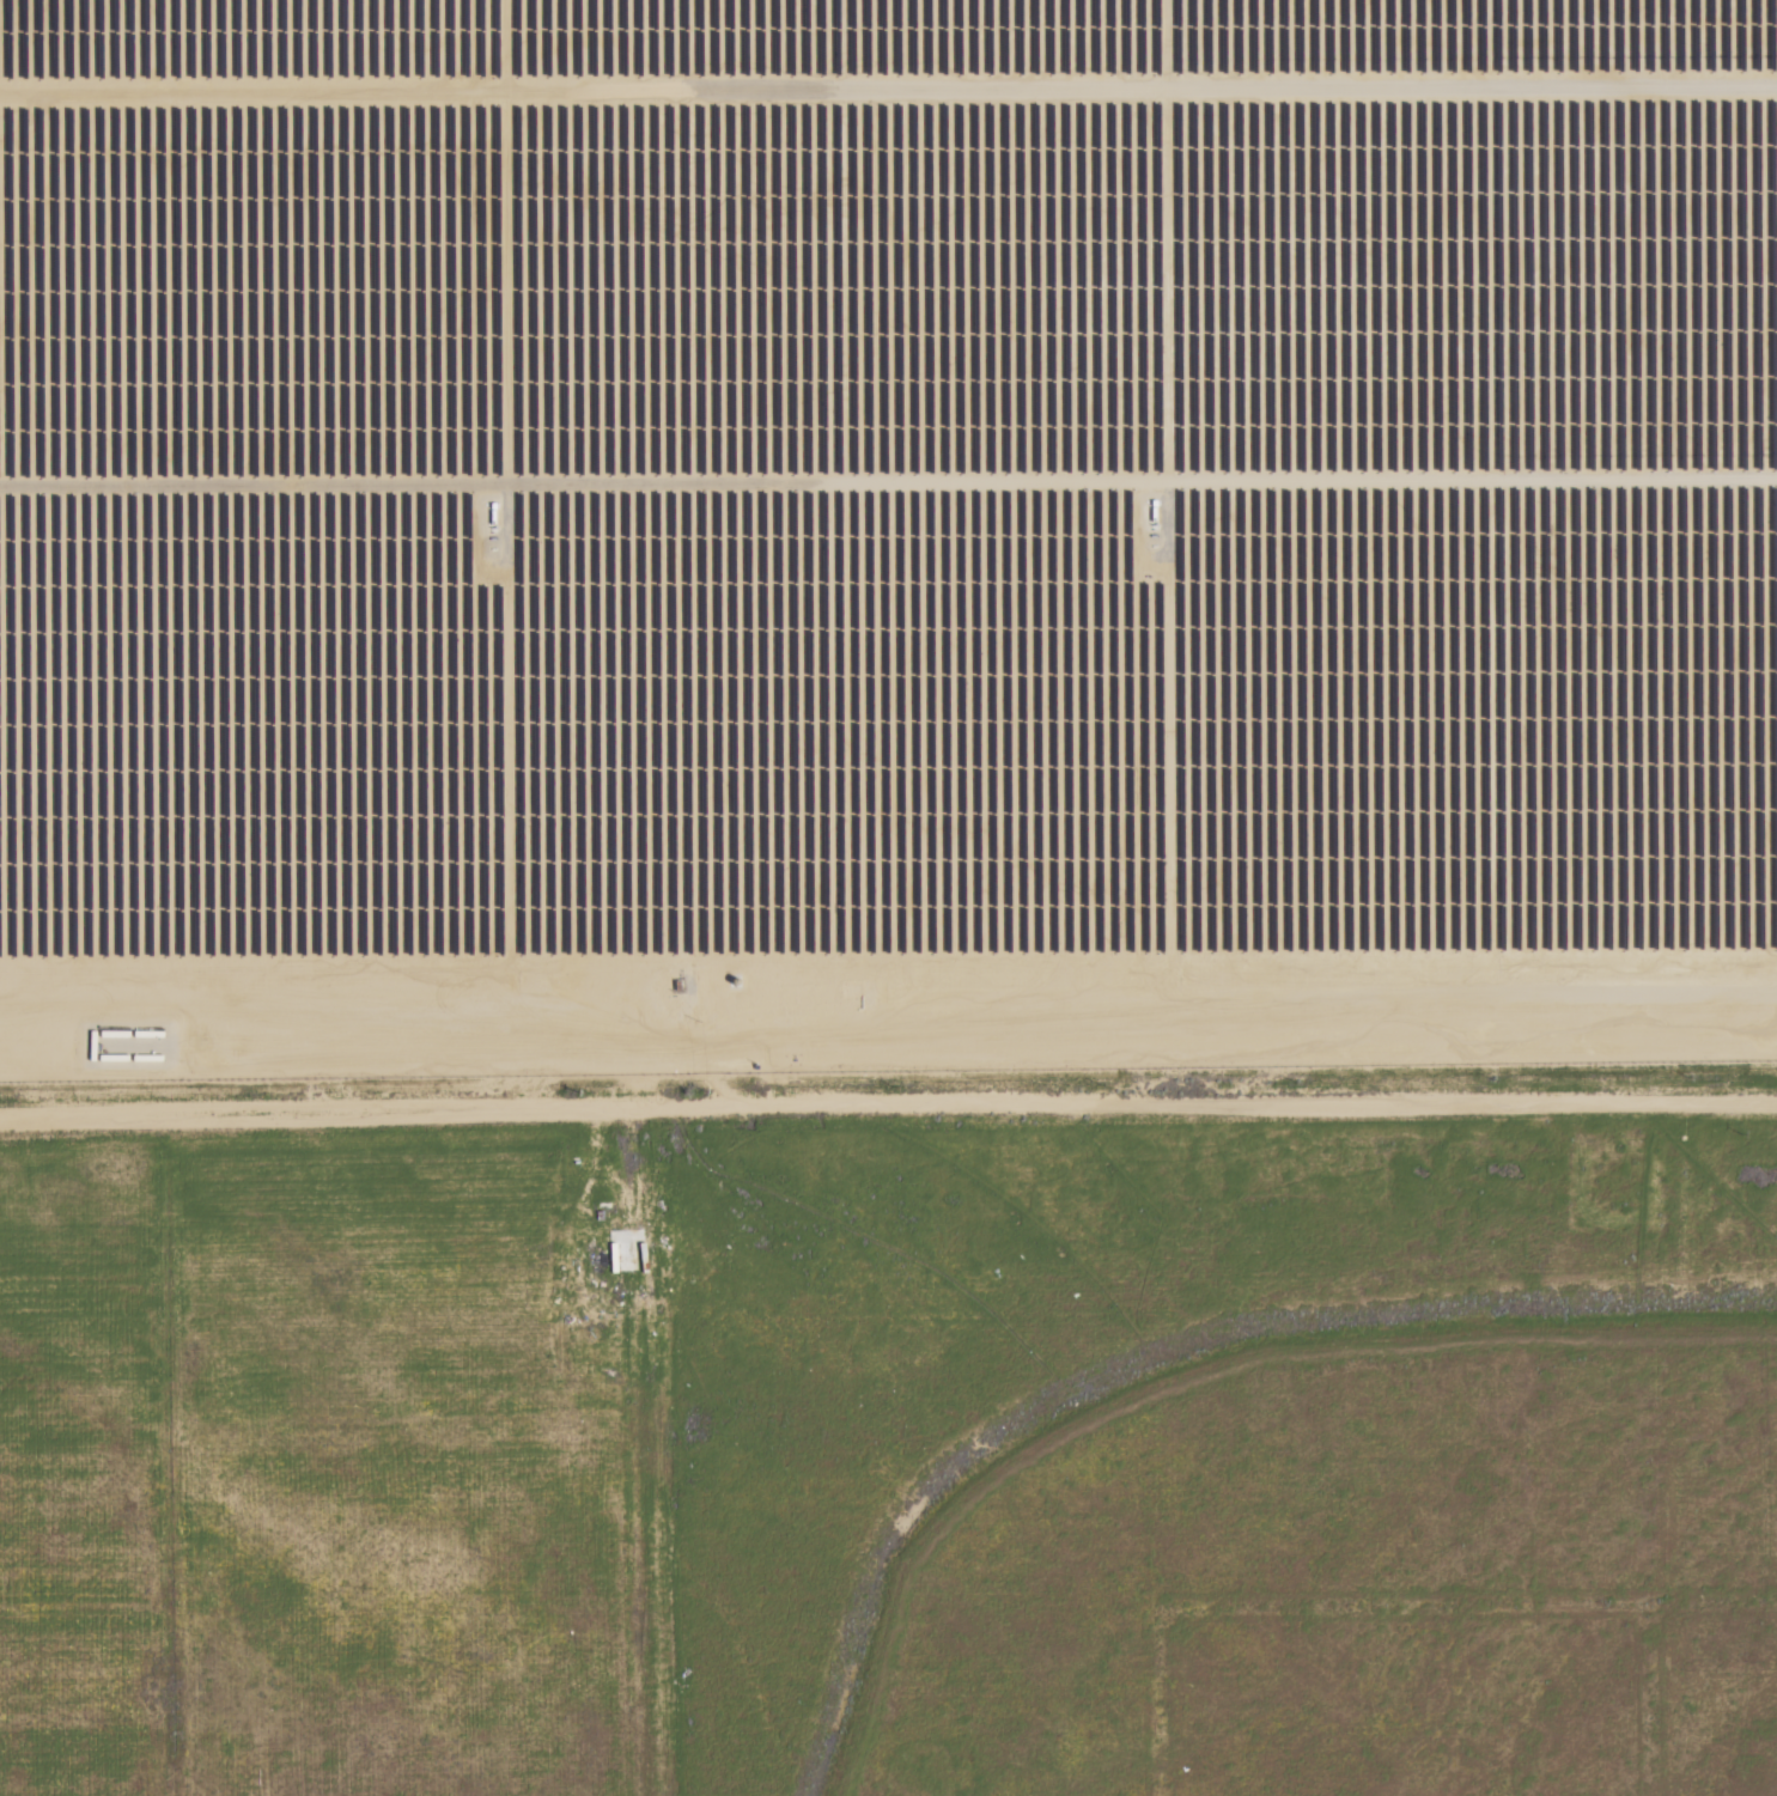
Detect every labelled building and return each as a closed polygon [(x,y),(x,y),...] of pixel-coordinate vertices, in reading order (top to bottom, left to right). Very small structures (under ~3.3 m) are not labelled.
[(615,1241),(638,1238),(638,1240),(644,1240),(645,1270),(639,1270),(610,1271),(609,1241),(615,1241)]
